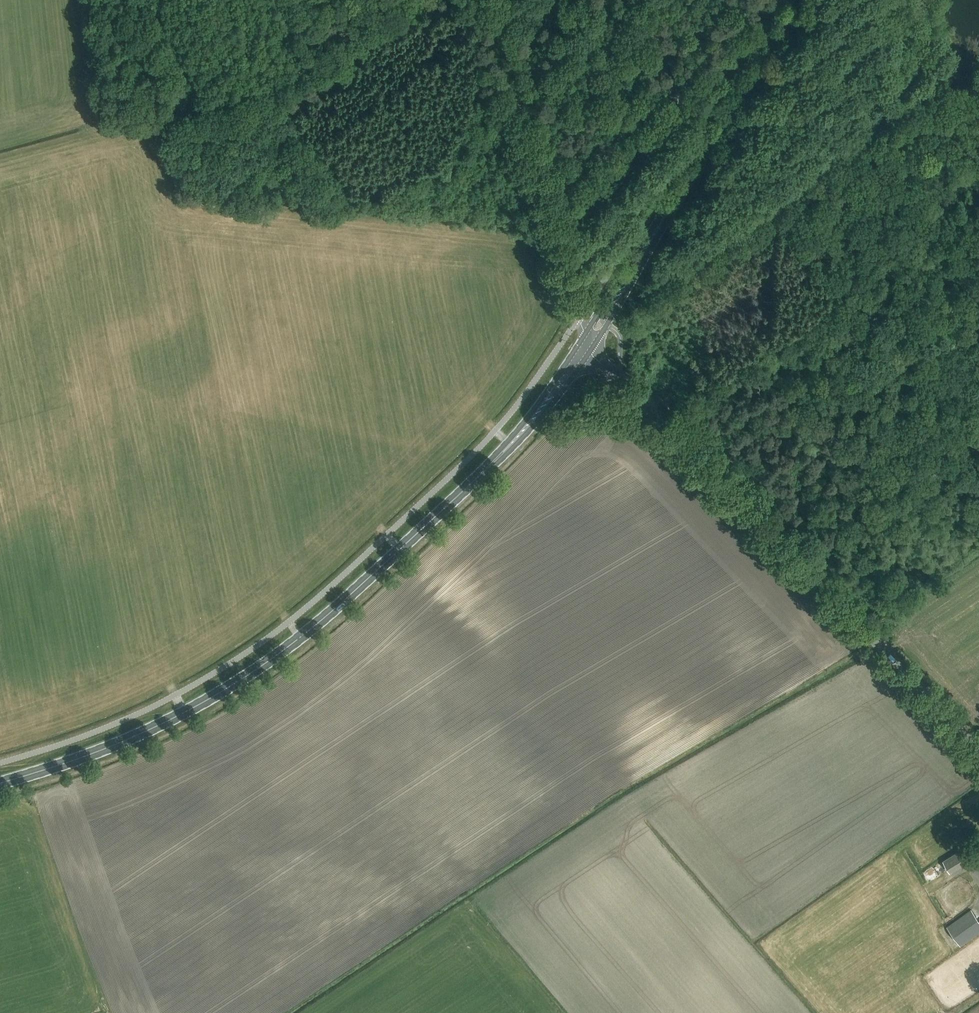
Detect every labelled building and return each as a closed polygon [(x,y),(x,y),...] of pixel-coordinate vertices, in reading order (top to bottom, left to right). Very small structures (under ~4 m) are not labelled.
[(976,857),(968,845),(943,861),(950,873),(976,857)] [(971,910),(947,927),(960,946),(978,932),(978,921),(971,910)]
